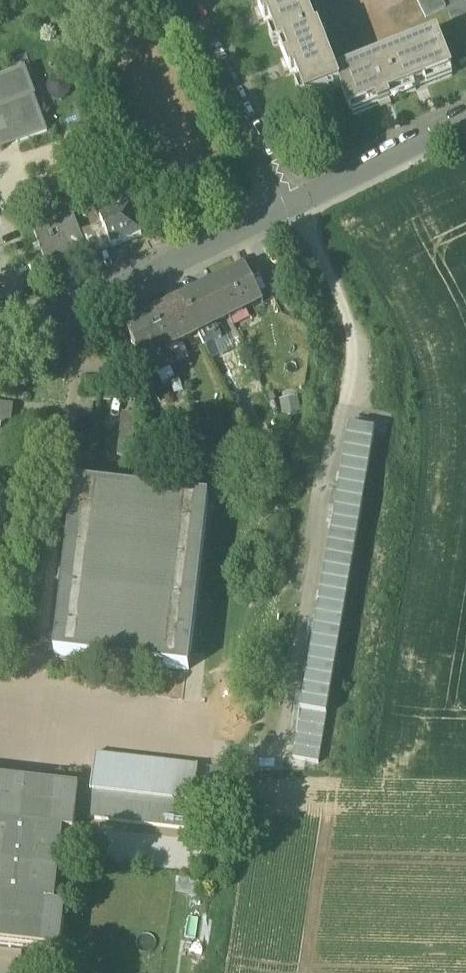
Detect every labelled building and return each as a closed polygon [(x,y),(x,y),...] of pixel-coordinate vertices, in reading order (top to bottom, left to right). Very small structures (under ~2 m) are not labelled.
[(340,89),(335,76),(319,33),(316,34),(303,0),(261,0),(265,10),(260,12),(264,23),(269,21),(280,48),(285,46),(291,61),(285,63),(290,75),(295,73),(306,102),(340,89)] [(446,10),(442,0),(417,0),(426,19),(446,10)] [(446,10),(465,49),(465,0),(442,0),(446,10)] [(437,36),(374,61),(388,98),(452,73),(437,36)] [(374,61),(335,76),(340,89),(349,113),(374,103),(376,109),(387,105),(385,99),(388,98),(374,61)] [(46,133),(33,98),(34,97),(25,71),(0,80),(0,151),(46,133)] [(111,248),(111,249),(142,237),(131,209),(101,221),(102,225),(111,248)] [(33,231),(47,268),(88,254),(87,251),(80,234),(73,216),(33,231)] [(96,247),(98,253),(111,248),(102,225),(90,230),(96,247)] [(80,234),(87,251),(96,247),(90,230),(80,234)] [(246,268),(213,285),(229,317),(262,301),(246,268)] [(273,270),(263,275),(271,293),(282,288),(273,270)] [(213,285),(181,301),(197,333),(215,324),(229,317),(213,285)] [(181,301),(149,316),(165,349),(197,333),(181,301)] [(262,301),(229,317),(231,321),(264,305),(262,301)] [(143,365),(144,365),(145,364),(145,363),(165,352),(166,354),(167,353),(165,349),(149,316),(125,328),(143,365)] [(229,317),(215,324),(217,328),(231,321),(229,317)] [(199,337),(217,328),(215,324),(197,333),(199,337)] [(217,328),(199,337),(204,347),(222,338),(217,328)] [(167,353),(199,337),(197,333),(165,349),(167,353)] [(174,365),(167,353),(166,354),(165,352),(145,363),(145,364),(144,365),(150,377),(174,365)] [(297,399),(279,402),(282,420),(299,417),(297,399)] [(9,453),(14,406),(0,405),(0,452),(9,453)] [(120,438),(134,440),(136,416),(122,414),(120,438)] [(377,433),(351,428),(318,616),(345,620),(377,433)] [(117,457),(131,459),(134,440),(120,438),(117,457)] [(55,655),(189,670),(208,500),(75,484),(55,655)] [(345,620),(318,616),(294,757),(322,762),(345,620)] [(91,792),(79,791),(76,818),(190,831),(190,832),(191,832),(198,767),(197,766),(197,767),(96,756),(96,755),(95,755),(92,786),(91,792)] [(0,781),(0,825),(35,829),(40,786),(0,781)] [(74,834),(76,818),(79,791),(79,790),(78,790),(40,786),(35,829),(63,832),(73,833),(73,834),(74,834)] [(0,825),(0,901),(55,907),(63,832),(35,829),(0,825)] [(55,907),(0,901),(0,945),(60,952),(65,909),(55,907)]
